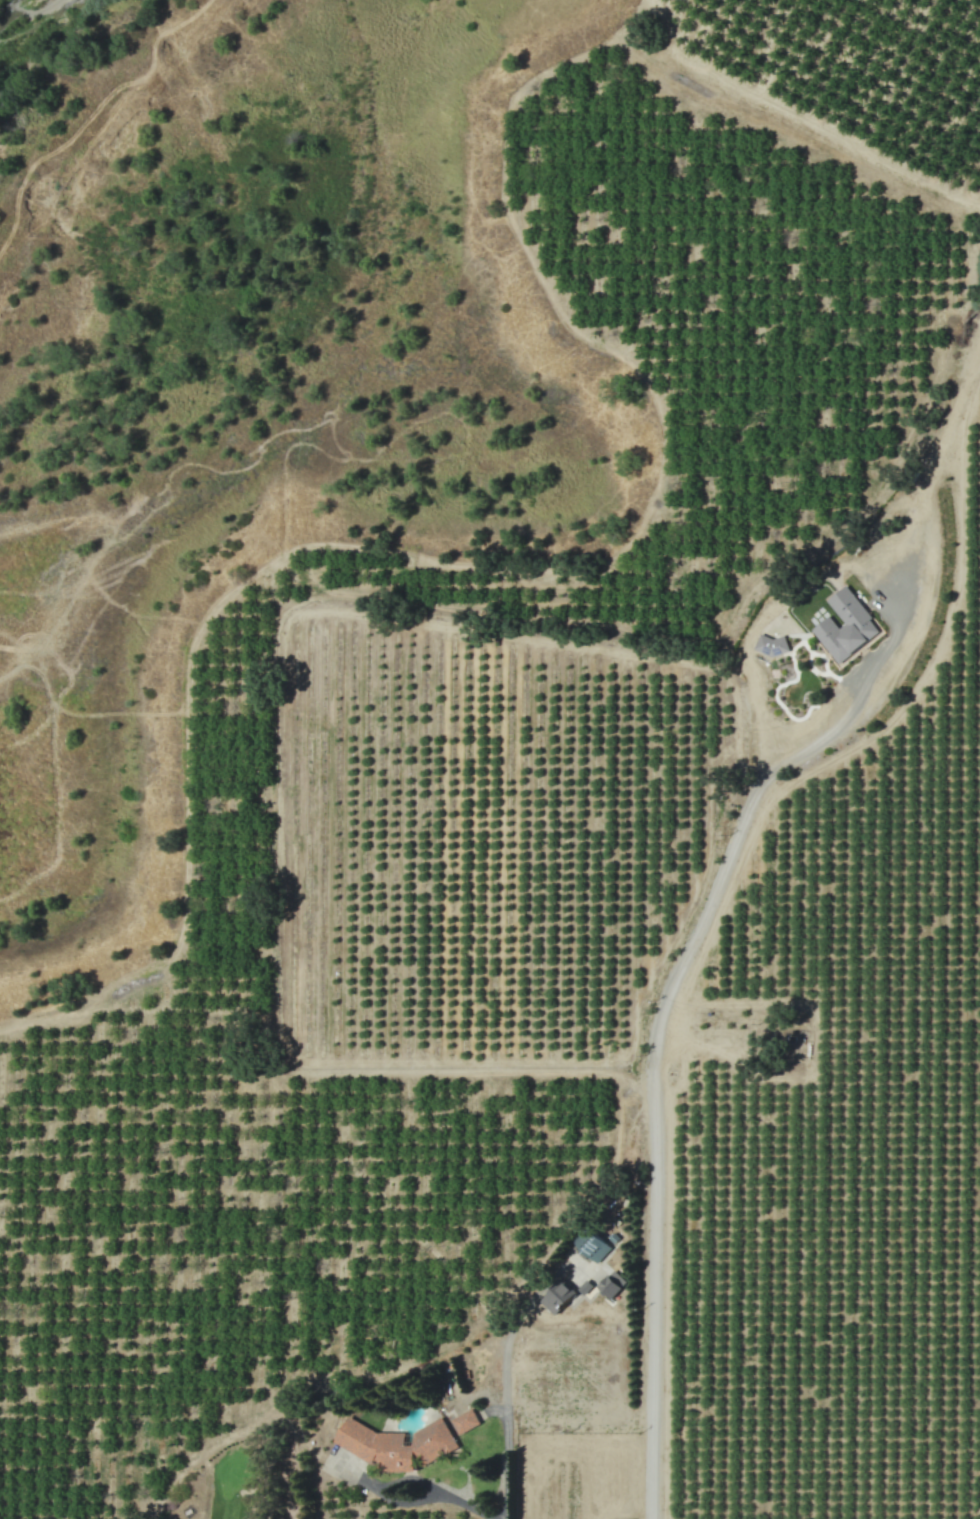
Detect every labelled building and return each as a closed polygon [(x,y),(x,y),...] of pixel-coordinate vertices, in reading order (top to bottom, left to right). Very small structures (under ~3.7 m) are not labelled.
[(811,630),(839,664),(879,632),(870,620),(873,618),(845,586),(827,601),(845,624),(839,629),(829,616),(811,630)] [(760,634),(754,649),(772,657),(789,651),(784,636),(773,640),(760,634)] [(625,1285),(612,1273),(598,1287),(612,1300),(625,1285)] [(541,1302),(555,1316),(576,1293),(562,1279),(541,1302)] [(480,1424),(472,1409),(452,1420),(459,1435),(480,1424)] [(333,1443),(385,1472),(403,1472),(403,1453),(416,1452),(423,1466),(456,1450),(458,1447),(443,1417),(414,1432),(414,1446),(409,1448),(405,1446),(405,1433),(377,1433),(348,1417),(333,1443)]
